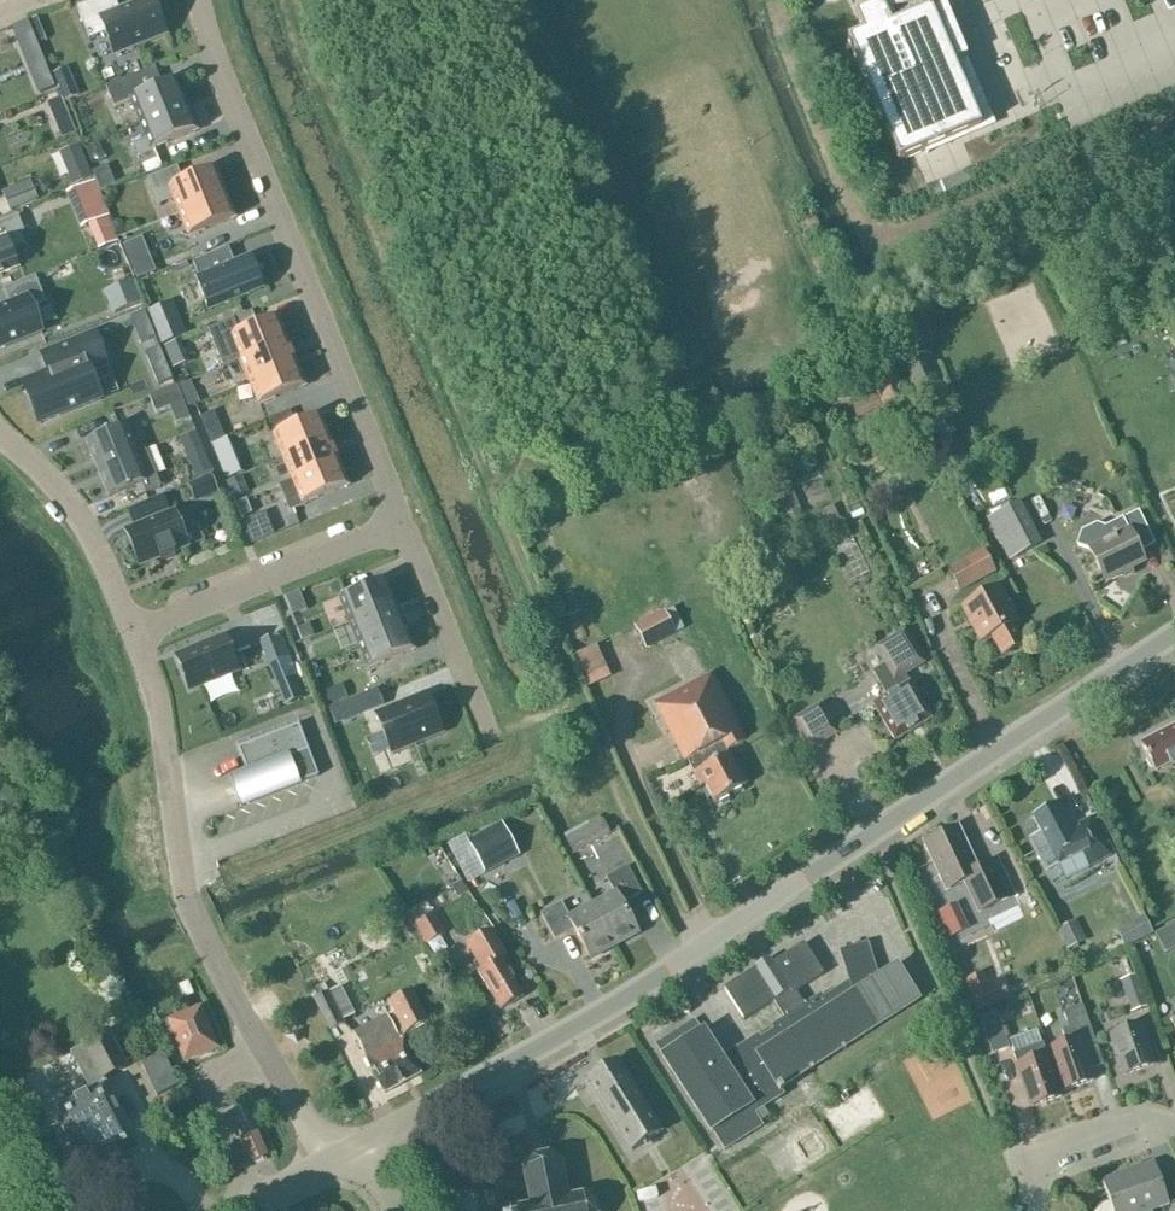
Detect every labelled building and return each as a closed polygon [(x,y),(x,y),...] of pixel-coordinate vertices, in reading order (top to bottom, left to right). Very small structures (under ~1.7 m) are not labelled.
[(115,55),(166,34),(153,0),(148,0),(120,11),(115,0),(98,0),(77,8),(90,40),(106,33),(115,55)] [(848,41),(900,163),(927,151),(927,150),(946,142),(940,127),(975,112),(945,41),(957,36),(942,0),(877,0),(879,6),(855,16),(863,35),(848,41)] [(28,22),(11,28),(18,44),(35,38),(28,22)] [(176,81),(163,87),(155,67),(106,87),(114,106),(132,99),(142,124),(187,106),(176,81)] [(79,97),(68,68),(53,74),(65,103),(79,97)] [(48,72),(31,78),(38,94),(55,87),(48,72)] [(61,98),(48,104),(54,120),(68,114),(61,98)] [(197,132),(187,106),(142,124),(148,140),(135,146),(139,157),(155,150),(154,149),(197,132)] [(87,163),(67,171),(73,186),(94,178),(87,163)] [(105,167),(92,172),(100,191),(112,186),(105,167)] [(180,212),(225,194),(215,170),(182,183),(177,169),(148,181),(158,205),(174,199),(180,212)] [(927,189),(928,189),(933,201),(977,182),(972,170),(972,169),(927,188),(927,189)] [(11,208),(40,197),(32,178),(3,190),(11,208)] [(95,182),(71,192),(85,226),(109,217),(95,182)] [(225,194),(180,212),(190,237),(235,219),(225,194)] [(19,268),(8,240),(26,233),(20,216),(0,224),(0,276),(19,268)] [(113,245),(98,250),(118,310),(133,305),(113,245)] [(196,279),(209,311),(263,289),(250,257),(235,264),(228,248),(193,262),(199,278),(196,279)] [(148,255),(130,262),(137,280),(155,272),(148,255)] [(10,305),(0,310),(0,349),(42,333),(32,310),(46,304),(36,277),(4,290),(10,305)] [(162,343),(187,333),(173,299),(148,309),(162,343)] [(145,313),(131,318),(141,344),(155,338),(145,313)] [(286,341),(277,318),(232,336),(242,359),(286,341)] [(31,359),(40,382),(14,392),(29,429),(91,404),(77,369),(95,362),(85,337),(31,359)] [(180,340),(162,347),(165,355),(183,348),(180,340)] [(296,364),(286,341),(242,359),(251,382),(296,364)] [(908,400),(888,355),(864,366),(884,411),(908,400)] [(938,384),(926,355),(905,363),(916,392),(938,384)] [(296,364),(251,382),(260,405),(305,387),(296,364)] [(184,399),(197,394),(191,382),(178,387),(184,399)] [(882,407),(875,394),(850,405),(857,419),(882,407)] [(212,444),(225,438),(214,412),(201,418),(212,444)] [(284,458),(329,440),(320,417),(275,435),(284,458)] [(126,426),(87,442),(98,470),(137,454),(126,426)] [(244,473),(230,438),(212,445),(226,480),(244,473)] [(329,440),(284,458),(294,481),(338,463),(329,440)] [(137,454),(98,470),(109,498),(142,485),(146,494),(161,488),(146,450),(137,454)] [(338,463),(294,481),(299,495),(286,501),(290,512),(306,505),(305,504),(348,486),(338,463)] [(211,476),(188,485),(196,504),(219,494),(211,476)] [(241,476),(227,482),(233,498),(247,492),(241,476)] [(794,491),(792,491),(788,481),(771,487),(776,499),(774,500),(785,528),(805,520),(794,491)] [(246,500),(236,504),(241,518),(252,514),(246,500)] [(1042,544),(1021,503),(987,521),(1009,561),(1042,544)] [(1089,549),(1105,581),(1144,562),(1139,552),(1154,544),(1138,512),(1106,528),(1098,526),(1082,533),(1079,545),(1089,549)] [(174,513),(126,532),(140,568),(161,559),(161,561),(176,555),(176,553),(188,548),(174,513)] [(961,591),(995,572),(983,551),(949,570),(961,591)] [(341,599),(350,622),(395,604),(386,581),(341,599)] [(1002,656),(1024,643),(1012,624),(1021,619),(1000,584),(962,607),(980,642),(991,636),(1002,656)] [(360,645),(405,627),(395,604),(350,622),(360,645)] [(635,627),(645,648),(646,649),(675,633),(664,612),(635,627)] [(274,613),(260,618),(264,628),(278,623),(274,613)] [(414,651),(405,627),(360,645),(369,669),(414,651)] [(895,741),(931,719),(910,682),(909,683),(904,675),(923,664),(905,632),(876,649),(886,666),(874,673),(888,696),(873,704),(895,741)] [(197,650),(177,658),(190,690),(239,671),(226,638),(210,645),(209,642),(196,647),(197,650)] [(588,687),(613,676),(599,644),(574,655),(588,687)] [(747,742),(731,712),(712,674),(654,704),(685,763),(694,758),(696,762),(689,765),(693,773),(700,787),(705,785),(714,802),(718,800),(720,802),(728,798),(727,795),(746,786),(730,755),(728,756),(727,752),(747,742)] [(297,678),(278,685),(286,705),(305,697),(297,678)] [(342,686),(317,696),(322,710),(348,699),(342,686)] [(377,689),(353,699),(360,716),(384,706),(377,689)] [(427,696),(377,716),(393,755),(415,746),(414,743),(442,732),(427,696)] [(811,749),(837,733),(820,706),(794,721),(811,749)] [(319,776),(309,751),(299,725),(238,749),(248,773),(231,779),(241,806),(298,784),(319,776)] [(1141,744),(1148,758),(1145,759),(1150,768),(1152,767),(1155,772),(1170,764),(1174,773),(1174,772),(1174,727),(1141,744)] [(1046,872),(1058,866),(1065,880),(1110,857),(1091,818),(1070,829),(1057,805),(1033,817),(1041,833),(1029,839),(1046,872)] [(520,856),(502,822),(468,841),(486,874),(520,856)] [(574,854),(610,835),(602,822),(567,841),(574,854)] [(977,869),(958,828),(924,844),(946,890),(964,882),(979,913),(1014,896),(998,860),(977,869)] [(592,906),(614,946),(638,933),(622,904),(641,893),(627,867),(607,878),(615,893),(592,906)] [(574,929),(591,959),(614,946),(592,906),(570,918),(561,903),(541,914),(555,940),(574,929)] [(427,944),(445,933),(433,914),(415,925),(427,944)] [(1144,916),(1116,931),(1125,948),(1153,934),(1144,916)] [(1068,949),(1085,940),(1075,920),(1058,929),(1068,949)] [(482,969),(477,972),(491,994),(492,994),(501,1010),(523,997),(513,981),(514,981),(502,959),(506,956),(493,934),(470,948),(482,969)] [(695,1021),(656,1046),(663,1056),(663,1057),(712,1132),(713,1131),(725,1150),(761,1127),(752,1114),(782,1094),(781,1093),(783,1091),(781,1087),(810,1069),(811,1071),(814,1069),(813,1067),(841,1048),(843,1051),(846,1049),(844,1047),(873,1028),(919,1000),(898,967),(878,979),(867,944),(851,949),(850,947),(847,948),(847,950),(841,952),(850,982),(823,999),(821,995),(805,1006),(796,992),(824,975),(804,943),(772,963),(775,967),(760,977),(755,969),(724,989),(744,1020),(773,1001),(785,1018),(773,1026),(775,1030),(760,1040),(757,1036),(720,1060),(702,1031),(702,1032),(695,1021)] [(977,1010),(1008,999),(1002,982),(989,987),(984,973),(966,980),(977,1010)] [(1132,1013),(1148,1007),(1137,975),(1120,981),(1132,1013)] [(343,1021),(354,1015),(340,987),(329,993),(324,984),(310,992),(330,1031),(344,1023),(343,1021)] [(405,1035),(428,1023),(412,991),(389,1003),(394,1012),(387,1016),(353,1034),(384,1094),(420,1075),(400,1037),(405,1034),(405,1035)] [(1063,1092),(1093,1081),(1082,1049),(1096,1044),(1082,1006),(1063,1013),(1068,1027),(1061,1030),(1066,1043),(1049,1050),(1063,1092)] [(186,1060),(215,1047),(200,1011),(165,1025),(171,1039),(176,1036),(186,1060)] [(982,1021),(993,1053),(1008,1048),(997,1015),(982,1021)] [(1124,1076),(1154,1065),(1140,1025),(1110,1035),(1124,1076)] [(87,1176),(139,1150),(138,1148),(106,1085),(105,1086),(102,1080),(125,1069),(108,1034),(84,1046),(89,1056),(76,1062),(91,1092),(55,1110),(86,1174),(87,1176)] [(1043,1044),(1013,1055),(1031,1107),(1061,1097),(1043,1044)] [(587,1078),(632,1150),(661,1133),(616,1060),(587,1078)] [(253,1136),(240,1141),(250,1165),(259,1161),(263,1160),(253,1136)] [(596,1203),(595,1201),(594,1202),(585,1195),(583,1194),(583,1195),(569,1197),(568,1196),(561,1163),(562,1163),(560,1161),(550,1155),(548,1154),(548,1155),(532,1158),(530,1159),(524,1169),(523,1169),(523,1171),(524,1171),(530,1203),(530,1204),(530,1206),(515,1208),(513,1208),(513,1209),(504,1210),(501,1210),(502,1210),(597,1210),(596,1203)] [(1128,1172),(1142,1210),(1152,1210),(1169,1204),(1154,1162),(1128,1172)] [(1128,1172),(1102,1181),(1112,1210),(1142,1210),(1128,1172)]
